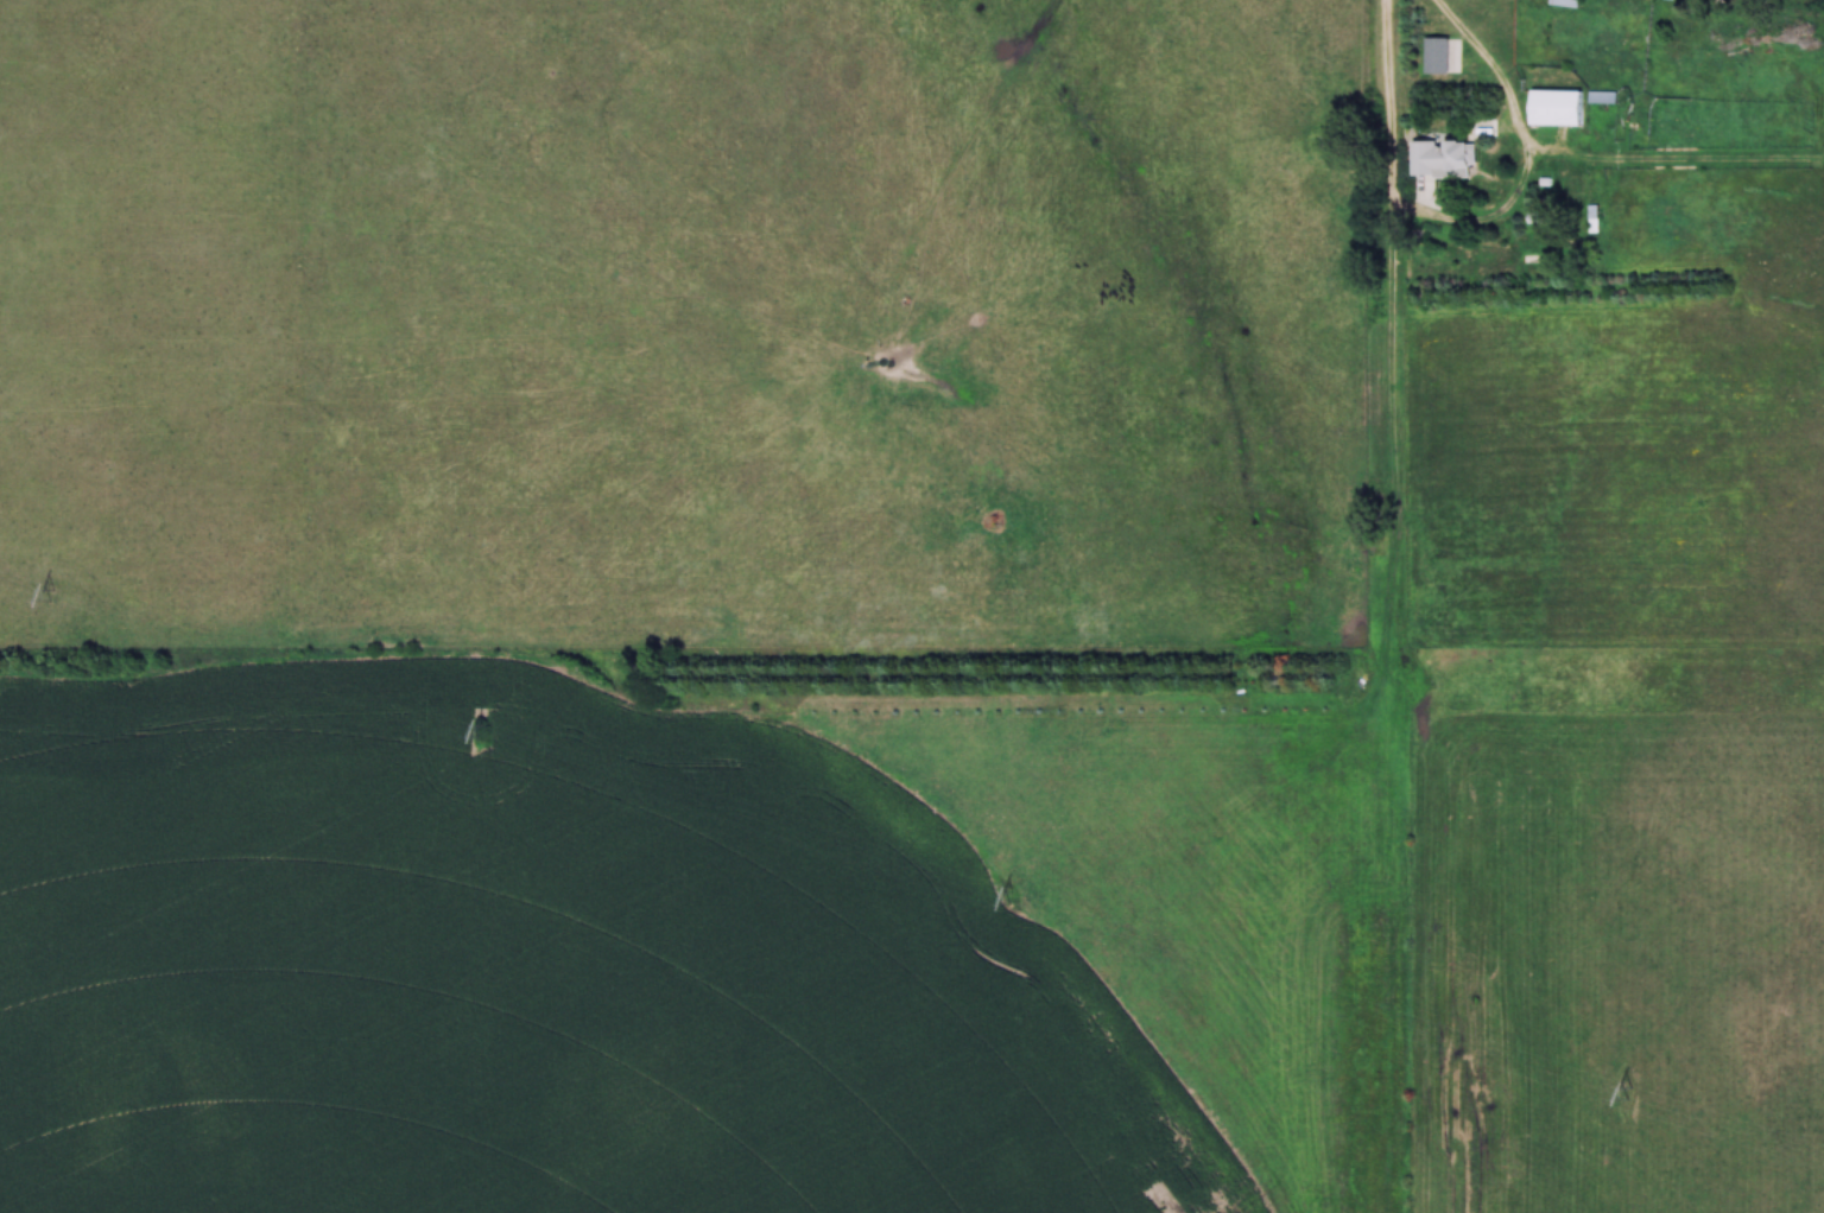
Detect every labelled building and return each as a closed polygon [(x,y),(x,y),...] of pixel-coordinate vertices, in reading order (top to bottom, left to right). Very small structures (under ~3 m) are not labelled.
[(1585,126),(1585,91),(1532,91),(1532,126),(1585,126)] [(1414,179),(1472,178),(1472,166),(1478,166),(1478,142),(1414,142),(1414,179)]
